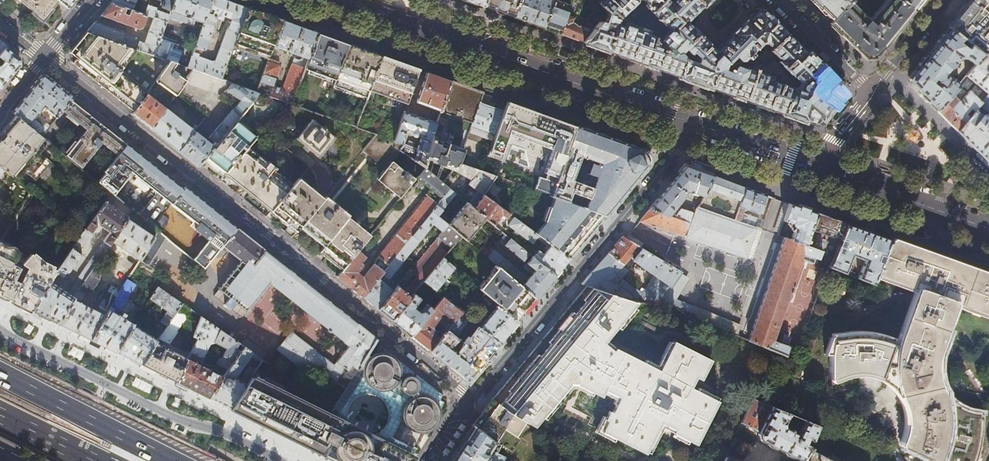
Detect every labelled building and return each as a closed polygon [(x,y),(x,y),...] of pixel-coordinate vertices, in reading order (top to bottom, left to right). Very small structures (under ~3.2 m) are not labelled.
[(27,5),(45,20),(50,14),(52,11),(50,9),(58,0),(21,0),(27,5)] [(112,2),(125,6),(129,8),(132,9),(133,5),(135,0),(114,0),(112,2)] [(162,7),(171,10),(174,0),(165,0),(162,7)] [(171,10),(169,15),(168,16),(167,19),(166,21),(163,30),(173,34),(178,31),(181,21),(193,25),(195,19),(203,22),(211,0),(174,0),(171,10)] [(226,0),(211,0),(203,22),(192,51),(200,54),(202,50),(204,49),(213,27),(217,29),(221,20),(223,16),(230,19),(213,63),(190,55),(187,66),(192,68),(220,77),(234,42),(247,8),(226,0)] [(515,0),(486,0),(484,6),(510,15),(515,0)] [(510,15),(513,16),(519,0),(515,0),(510,15)] [(543,27),(553,0),(519,0),(513,16),(543,27)] [(583,42),(600,20),(605,14),(598,9),(587,22),(577,18),(583,0),(571,0),(569,4),(563,2),(564,0),(553,0),(543,27),(559,33),(583,42)] [(597,3),(607,13),(604,22),(600,20),(583,42),(745,100),(755,71),(753,70),(747,67),(746,70),(736,67),(735,67),(733,71),(730,70),(729,72),(724,70),(726,64),(727,64),(734,56),(737,58),(740,61),(743,61),(755,48),(757,50),(764,42),(768,40),(772,44),(771,48),(772,49),(787,33),(762,8),(758,8),(748,18),(747,18),(746,18),(730,33),(730,34),(731,34),(731,35),(730,36),(724,42),(724,43),(716,51),(712,47),(712,45),(706,39),(700,33),(699,33),(693,26),(691,27),(687,22),(695,14),(696,14),(702,8),(702,7),(702,6),(703,7),(704,7),(711,0),(672,0),(671,0),(670,0),(669,0),(644,0),(647,2),(645,4),(645,5),(650,11),(650,12),(651,13),(652,12),(657,18),(656,19),(658,21),(659,20),(668,29),(668,32),(665,35),(664,34),(658,40),(655,39),(656,37),(643,32),(643,30),(635,27),(634,29),(625,26),(618,24),(620,18),(638,1),(639,0),(601,0),(597,3)] [(814,2),(833,21),(850,0),(812,0),(814,2)] [(830,24),(864,57),(877,57),(914,11),(900,0),(889,0),(871,22),(851,3),(853,1),(852,0),(850,0),(833,21),(830,24)] [(923,0),(900,0),(914,11),(923,0)] [(988,60),(988,4),(984,0),(972,0),(949,28),(983,55),(988,60)] [(591,11),(595,6),(588,1),(584,6),(591,11)] [(125,6),(112,2),(109,6),(102,14),(138,28),(143,25),(146,14),(144,14),(140,12),(132,9),(129,8),(127,14),(123,12),(125,6)] [(144,14),(148,4),(145,2),(144,2),(141,9),(140,12),(144,14)] [(156,7),(148,4),(144,14),(146,14),(153,17),(166,21),(167,19),(168,16),(169,15),(156,9),(156,7)] [(282,20),(247,8),(234,42),(269,55),(273,45),(282,20)] [(637,9),(631,15),(637,20),(643,14),(637,9)] [(135,36),(96,22),(92,26),(88,31),(115,41),(147,52),(153,55),(161,35),(163,30),(166,21),(153,17),(143,41),(139,39),(135,36)] [(318,33),(282,20),(273,45),(284,50),(283,52),(291,55),(292,53),(302,56),(301,59),(299,60),(294,58),(281,88),(271,84),(275,72),(278,73),(280,67),(277,66),(279,62),(268,58),(255,90),(260,91),(265,93),(287,101),(291,102),(318,33)] [(910,84),(937,111),(967,75),(964,73),(959,78),(959,81),(957,83),(945,73),(948,69),(952,68),(954,69),(956,66),(955,65),(960,58),(960,59),(966,59),(975,66),(983,55),(949,28),(910,77),(910,84)] [(115,41),(88,31),(79,42),(71,52),(79,58),(78,59),(77,58),(74,62),(89,75),(104,86),(117,97),(126,104),(134,111),(146,93),(153,84),(169,60),(153,55),(147,52),(115,41)] [(348,44),(318,33),(291,102),(321,113),(332,84),(348,44)] [(755,71),(745,100),(814,125),(823,123),(844,98),(843,89),(787,33),(772,49),(771,50),(777,56),(774,60),(777,62),(778,62),(785,68),(785,70),(785,71),(786,73),(787,74),(788,75),(789,76),(790,76),(791,76),(792,76),(794,77),(796,75),(805,83),(804,83),(802,84),(801,86),(801,87),(801,88),(801,89),(799,93),(795,92),(796,89),(772,80),(773,77),(757,71),(755,71)] [(169,60),(178,63),(182,50),(176,48),(177,44),(175,43),(176,40),(161,35),(153,55),(169,60)] [(381,56),(348,44),(332,84),(366,97),(368,90),(381,56)] [(1,87),(20,65),(20,61),(19,57),(7,47),(6,47),(0,54),(0,56),(4,60),(0,65),(0,88),(1,87)] [(754,63),(757,66),(770,52),(767,49),(754,63)] [(958,131),(988,92),(988,60),(983,55),(975,66),(967,75),(937,111),(958,131)] [(419,70),(381,56),(368,90),(406,104),(419,70)] [(169,60),(153,84),(171,99),(175,92),(180,85),(171,78),(181,64),(178,63),(169,60)] [(255,90),(220,77),(192,68),(183,80),(221,94),(220,94),(226,99),(231,93),(232,94),(239,99),(248,106),(252,102),(256,97),(260,91),(255,90)] [(451,81),(427,73),(416,101),(440,110),(444,100),(439,98),(441,93),(446,95),(451,81)] [(72,100),(74,98),(44,74),(41,77),(19,104),(12,112),(16,115),(17,115),(42,136),(50,126),(46,123),(43,126),(34,119),(45,107),(58,117),(63,110),(72,100)] [(444,100),(440,110),(437,119),(439,119),(440,118),(445,120),(448,114),(455,117),(456,114),(458,114),(456,121),(451,119),(447,132),(459,136),(462,128),(469,131),(471,126),(479,102),(483,93),(451,81),(446,95),(444,100)] [(984,157),(979,161),(985,167),(988,171),(988,121),(982,115),(986,111),(988,113),(988,112),(988,92),(958,131),(970,144),(984,157)] [(161,105),(146,93),(134,111),(133,114),(151,128),(166,106),(163,103),(161,105)] [(248,106),(239,99),(234,106),(243,113),(248,106)] [(101,123),(72,100),(63,110),(86,129),(65,155),(81,168),(102,142),(118,154),(118,155),(127,144),(101,123)] [(576,127),(506,101),(503,111),(494,134),(489,149),(502,153),(509,134),(532,142),(549,148),(549,149),(552,150),(544,173),(557,178),(576,127)] [(194,130),(198,125),(169,102),(166,106),(151,128),(179,150),(194,130)] [(503,111),(479,102),(471,126),(494,134),(503,111)] [(243,113),(234,106),(209,137),(217,144),(237,119),(243,113)] [(404,110),(393,140),(402,143),(407,131),(410,132),(411,133),(411,134),(412,135),(413,136),(414,136),(415,136),(416,135),(417,135),(420,136),(416,148),(425,151),(431,134),(434,127),(436,122),(404,110)] [(16,115),(9,124),(0,134),(0,167),(11,175),(19,165),(30,174),(45,155),(35,147),(43,137),(42,136),(17,115),(16,115)] [(322,126),(312,118),(296,137),(319,156),(334,137),(326,129),(328,127),(324,124),(322,126)] [(215,147),(205,159),(214,166),(224,175),(225,174),(247,148),(257,136),(237,119),(217,144),(215,147)] [(643,151),(576,127),(557,178),(556,182),(551,196),(553,196),(567,202),(571,191),(585,196),(581,206),(606,215),(626,191),(647,165),(648,164),(649,162),(649,160),(649,158),(648,156),(647,154),(646,153),(645,152),(643,151)] [(189,158),(199,167),(205,159),(215,147),(194,130),(179,150),(189,158)] [(393,140),(376,133),(365,147),(387,165),(391,160),(399,148),(403,143),(402,143),(393,140)] [(416,148),(403,143),(399,148),(425,167),(444,183),(453,170),(457,163),(466,138),(463,137),(459,147),(434,137),(434,136),(431,134),(425,151),(416,148)] [(111,192),(114,194),(128,176),(127,174),(130,171),(198,224),(195,228),(198,231),(197,232),(208,240),(193,259),(205,269),(224,246),(238,228),(186,187),(184,189),(127,144),(118,155),(118,154),(106,169),(104,171),(105,172),(98,181),(111,192)] [(265,206),(272,211),(293,185),(274,169),(274,168),(276,170),(277,168),(270,163),(269,161),(267,164),(247,148),(225,174),(233,180),(250,194),(265,206)] [(391,160),(387,165),(376,179),(401,198),(416,179),(405,170),(405,171),(391,160)] [(704,197),(713,176),(716,169),(705,166),(694,162),(691,168),(685,166),(676,176),(667,187),(659,198),(656,202),(649,209),(691,223),(695,213),(682,208),(679,212),(674,210),(686,195),(686,194),(688,191),(694,193),(693,196),(695,197),(696,194),(704,197)] [(481,171),(457,163),(453,170),(472,181),(469,184),(483,195),(496,176),(481,171)] [(0,167),(0,187),(11,195),(2,207),(14,216),(31,190),(11,175),(0,167)] [(337,276),(358,293),(363,297),(379,277),(382,274),(433,210),(433,209),(436,205),(442,198),(450,188),(444,183),(425,167),(417,177),(431,189),(372,261),(374,263),(364,275),(358,270),(362,264),(364,256),(358,251),(343,269),(342,271),(337,276)] [(549,195),(551,196),(556,182),(539,176),(534,189),(549,195)] [(700,204),(697,207),(724,216),(727,208),(710,201),(711,197),(714,198),(715,195),(712,194),(714,191),(742,201),(746,188),(713,176),(704,197),(700,204)] [(324,198),(299,178),(293,185),(272,211),(283,220),(297,231),(301,227),(303,224),(324,198)] [(442,198),(436,205),(433,209),(433,210),(382,274),(389,279),(434,224),(443,232),(449,224),(446,222),(439,215),(442,212),(443,210),(456,194),(456,193),(450,188),(442,198)] [(735,220),(756,227),(762,229),(763,225),(755,222),(757,218),(743,213),(745,209),(760,214),(767,195),(746,188),(742,201),(741,204),(735,220)] [(114,194),(111,192),(58,270),(54,275),(57,277),(59,276),(63,278),(66,273),(68,274),(82,254),(79,252),(97,225),(100,225),(107,230),(108,234),(79,277),(80,277),(75,284),(81,287),(95,266),(111,241),(127,218),(128,217),(112,206),(118,198),(114,194)] [(347,216),(348,215),(349,214),(342,209),(341,210),(330,201),(331,200),(326,195),(325,197),(324,198),(303,224),(301,227),(312,236),(324,246),(326,243),(347,216)] [(506,218),(510,214),(483,195),(476,206),(470,202),(468,204),(486,218),(494,225),(501,215),(506,218)] [(597,226),(606,215),(581,206),(567,202),(553,196),(544,221),(535,233),(570,259),(581,246),(582,244),(595,228),(597,226)] [(728,217),(735,220),(741,204),(734,201),(728,217)] [(468,240),(486,218),(468,204),(467,202),(449,224),(462,236),(468,240)] [(793,234),(791,240),(805,245),(810,229),(816,213),(789,203),(784,220),(791,222),(791,224),(791,225),(791,226),(792,227),(793,227),(793,228),(794,228),(794,229),(795,229),(794,231),(791,230),(790,233),(793,234)] [(649,209),(640,221),(746,257),(756,227),(735,220),(728,217),(724,216),(697,207),(695,213),(691,223),(649,209)] [(442,212),(439,215),(446,222),(449,218),(442,212)] [(847,224),(816,213),(810,229),(828,236),(827,238),(831,239),(831,237),(833,237),(830,245),(814,240),(811,247),(835,255),(838,245),(841,239),(847,224)] [(343,269),(358,251),(371,235),(347,216),(326,243),(324,246),(320,250),(319,252),(330,261),(342,271),(343,269)] [(111,241),(140,260),(154,237),(127,218),(111,241)] [(535,233),(514,218),(508,226),(533,244),(537,239),(546,245),(544,248),(547,250),(544,254),(541,252),(538,255),(536,254),(533,258),(555,276),(562,268),(570,259),(535,233)] [(462,236),(449,224),(443,232),(411,270),(417,275),(404,291),(398,285),(394,290),(378,309),(392,319),(415,292),(419,287),(424,280),(444,258),(462,236)] [(873,234),(847,224),(841,239),(846,241),(843,247),(838,245),(835,255),(830,267),(846,273),(853,255),(865,260),(859,278),(874,284),(878,274),(882,263),(878,261),(880,255),(885,256),(891,240),(873,234)] [(376,338),(238,228),(224,246),(241,260),(213,295),(241,318),(270,282),(349,345),(336,361),(337,362),(334,365),(291,331),(277,349),(322,383),(327,376),(344,389),(374,341),(376,338)] [(149,266),(167,238),(158,231),(154,237),(140,260),(149,266)] [(530,255),(507,235),(501,242),(524,261),(530,255)] [(587,285),(638,302),(659,304),(668,290),(680,271),(626,238),(624,236),(617,244),(612,250),(609,253),(602,262),(595,269),(592,273),(582,284),(586,286),(587,285)] [(785,238),(748,340),(771,349),(807,246),(805,245),(791,240),(785,238)] [(891,240),(885,256),(882,263),(878,274),(918,289),(899,343),(888,338),(877,335),(870,333),(857,333),(850,333),(839,334),(834,335),(833,334),(830,335),(825,352),(830,353),(831,378),(838,374),(843,372),(849,370),(855,369),(860,369),(867,370),(872,371),(878,373),(882,375),(887,378),(892,383),(896,387),(900,391),(904,399),(906,404),(907,408),(908,414),(908,418),(907,426),(906,431),(904,439),(902,441),(902,443),(900,443),(900,446),(928,460),(976,460),(979,454),(982,443),(983,433),(984,423),(984,416),(982,414),(981,415),(974,415),(965,412),(960,409),(956,407),(950,402),(946,398),(941,390),(939,385),(937,380),(936,376),(935,366),(935,362),(937,352),(956,302),(988,314),(988,275),(891,240)] [(551,282),(555,276),(533,258),(532,257),(525,265),(526,269),(532,274),(529,278),(495,250),(491,254),(480,245),(478,249),(496,264),(537,298),(543,291),(551,282)] [(25,259),(2,247),(1,249),(0,248),(0,294),(11,299),(27,267),(21,263),(25,259)] [(54,275),(58,270),(41,262),(30,253),(25,259),(21,263),(27,267),(11,299),(33,310),(40,295),(50,281),(54,275)] [(454,267),(444,258),(424,280),(428,283),(435,290),(454,267)] [(529,307),(537,298),(496,264),(494,266),(496,268),(480,288),(483,292),(511,315),(518,321),(527,310),(529,307)] [(91,339),(120,292),(111,286),(99,306),(97,311),(80,302),(86,294),(90,293),(99,279),(96,277),(100,270),(95,266),(81,287),(76,294),(57,322),(81,334),(91,339)] [(379,277),(363,297),(378,309),(394,290),(379,277)] [(136,285),(127,280),(120,292),(91,339),(115,351),(122,341),(117,338),(120,334),(124,337),(133,324),(116,314),(118,311),(119,312),(136,285)] [(428,283),(424,280),(419,287),(422,291),(428,283)] [(72,296),(50,281),(40,295),(33,310),(34,311),(44,316),(57,322),(76,294),(74,292),(72,296)] [(579,294),(545,336),(535,348),(523,363),(539,376),(558,383),(582,393),(570,415),(590,426),(591,424),(587,422),(590,418),(601,424),(598,430),(643,455),(661,424),(661,425),(663,428),(670,431),(670,430),(674,429),(674,430),(673,432),(696,444),(718,400),(691,387),(695,376),(700,379),(711,359),(674,340),(660,364),(607,336),(638,302),(587,285),(586,286),(579,294)] [(178,308),(182,303),(158,286),(150,298),(167,310),(155,327),(159,330),(156,334),(156,336),(154,338),(133,324),(124,337),(122,341),(115,351),(141,364),(178,308)] [(673,293),(668,290),(659,304),(717,327),(719,322),(669,302),(673,293)] [(392,319),(411,335),(433,308),(427,303),(423,308),(419,309),(417,311),(415,308),(416,306),(416,303),(421,298),(415,292),(392,319)] [(518,321),(511,315),(483,292),(474,302),(486,311),(488,309),(492,312),(479,327),(499,344),(505,337),(513,327),(518,321)] [(422,343),(430,350),(442,335),(431,326),(443,312),(455,321),(462,312),(443,296),(433,308),(411,335),(422,343)] [(176,381),(190,354),(170,344),(189,316),(178,308),(141,364),(156,371),(176,381)] [(42,319),(44,316),(34,311),(32,314),(42,319)] [(492,351),(499,344),(479,327),(470,337),(468,335),(467,336),(462,341),(457,336),(470,319),(462,312),(455,321),(442,335),(430,350),(469,380),(474,373),(484,362),(492,351)] [(431,326),(442,335),(455,321),(443,312),(431,326)] [(198,338),(190,354),(176,381),(177,382),(189,387),(208,397),(240,351),(235,348),(239,343),(226,334),(221,331),(201,316),(194,336),(198,338)] [(639,317),(637,321),(656,331),(658,328),(639,317)] [(243,346),(261,359),(266,353),(245,338),(241,344),(243,346)] [(250,376),(254,370),(255,369),(249,366),(242,377),(243,378),(241,381),(234,377),(250,355),(259,362),(261,359),(243,346),(240,351),(208,397),(229,408),(234,400),(250,376)] [(364,368),(347,396),(340,406),(338,408),(333,411),(327,412),(321,410),(320,411),(250,376),(234,400),(240,402),(241,407),(242,410),(245,414),(249,416),(254,418),(260,419),(265,417),(268,415),(278,420),(275,427),(275,429),(277,430),(279,431),(281,430),(284,424),(291,428),(288,434),(313,446),(316,440),(326,445),(328,441),(334,444),(333,451),(335,456),(337,460),(339,460),(362,460),(364,459),(368,460),(411,460),(417,448),(368,425),(365,425),(362,424),(359,422),(357,420),(355,416),(355,413),(356,410),(357,406),(360,404),(364,402),(368,402),(371,403),(374,405),(376,408),(378,412),(427,437),(444,402),(441,400),(442,395),(415,373),(414,375),(407,371),(409,368),(382,348),(380,360),(378,360),(376,361),(373,362),(371,364),(370,366),(370,368),(370,371),(364,368)] [(539,376),(523,363),(516,371),(510,379),(528,393),(551,406),(557,398),(560,401),(566,405),(562,412),(570,416),(570,415),(582,393),(558,383),(539,376)] [(154,375),(156,371),(141,364),(140,368),(154,375)] [(528,393),(510,379),(502,388),(500,390),(493,399),(507,410),(526,421),(534,426),(543,414),(551,406),(528,393)] [(187,391),(189,387),(177,382),(175,385),(187,391)] [(507,410),(493,399),(487,407),(484,410),(473,425),(497,441),(500,444),(506,448),(512,452),(521,439),(516,436),(526,421),(507,410)] [(791,414),(754,399),(742,423),(760,432),(759,434),(762,441),(803,460),(809,448),(810,445),(806,443),(808,438),(812,440),(818,425),(805,420),(799,432),(787,427),(786,423),(791,414)] [(497,441),(473,425),(464,439),(462,442),(449,460),(484,460),(497,441)] [(742,443),(734,439),(730,448),(737,452),(742,443)] [(573,458),(579,460),(582,460),(587,451),(579,447),(573,458)] [(730,448),(723,460),(736,460),(733,460),(737,452),(730,448)] [(803,460),(802,460),(834,460),(809,448),(803,460)] [(506,458),(496,453),(491,460),(505,460),(506,458)]
